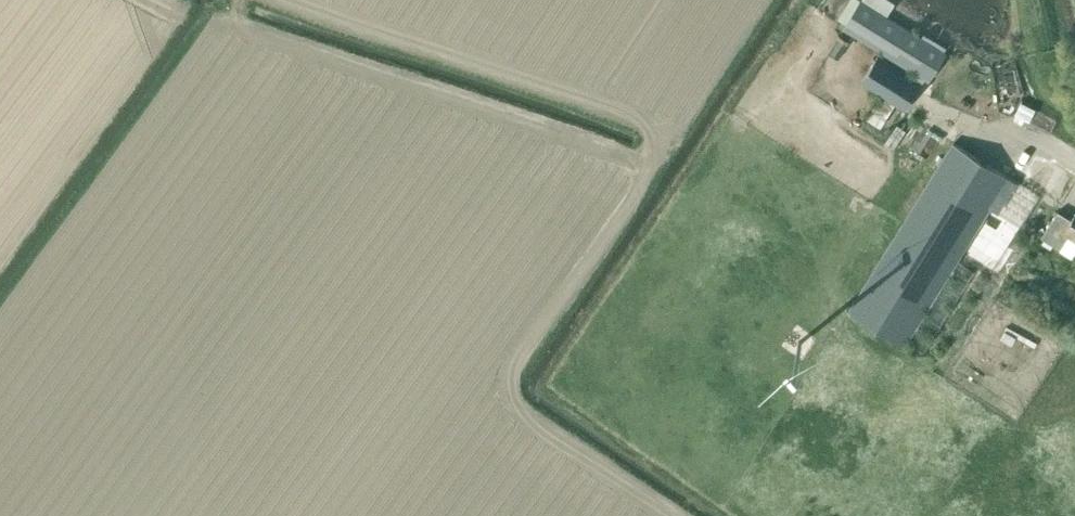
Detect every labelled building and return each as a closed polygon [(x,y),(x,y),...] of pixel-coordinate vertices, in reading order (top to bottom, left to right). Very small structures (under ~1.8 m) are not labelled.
[(924,77),(928,79),(945,52),(886,14),(864,0),(860,0),(844,26),(915,71),(924,77)] [(894,2),(891,0),(864,0),(886,14),(894,2)] [(838,58),(848,41),(838,34),(828,51),(838,58)] [(911,77),(877,56),(861,81),(905,108),(924,77),(915,71),(911,77)] [(971,153),(974,147),(959,138),(955,144),(971,153)] [(850,310),(904,344),(1008,177),(971,153),(955,144),(953,143),(850,310)] [(1060,248),(1068,235),(1074,239),(1074,211),(1071,218),(1058,210),(1041,237),(1060,248)]
